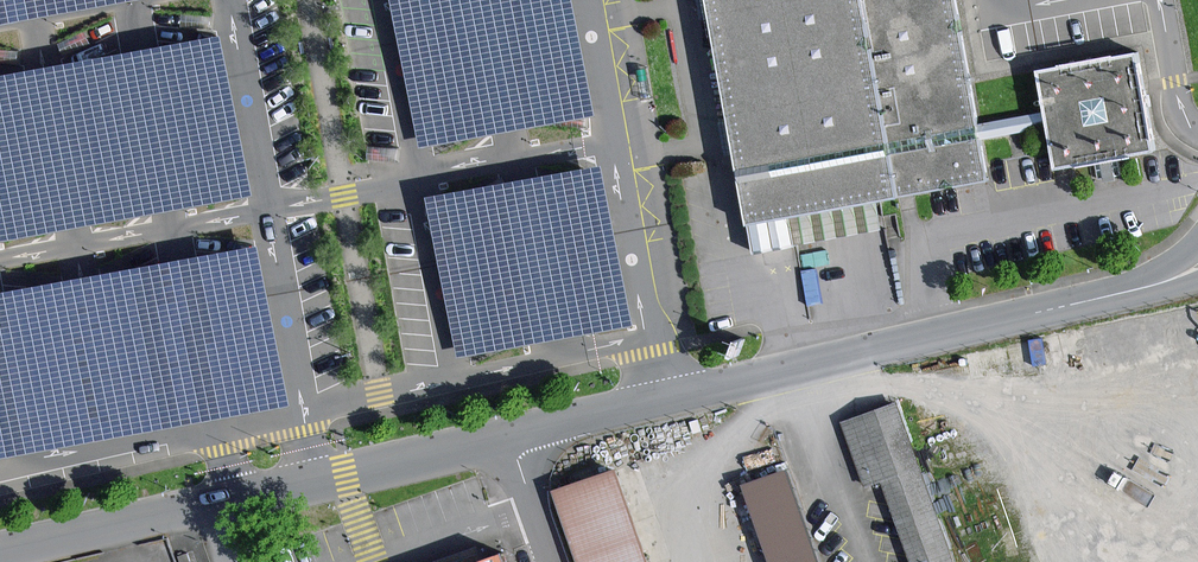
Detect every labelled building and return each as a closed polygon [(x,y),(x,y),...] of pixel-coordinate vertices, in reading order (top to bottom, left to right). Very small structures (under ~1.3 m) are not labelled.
[(132,0),(0,0),(0,25),(132,0)] [(571,0),(390,0),(418,149),(593,115),(571,0)] [(968,120),(962,82),(948,0),(703,0),(747,251),(790,243),(785,212),(980,178),(974,140),(1042,129),(1049,170),(1147,153),(1130,53),(1031,70),(1038,108),(968,120)] [(220,35),(0,76),(0,242),(250,195),(220,35)] [(631,326),(600,166),(425,199),(456,359),(631,326)] [(257,245),(0,293),(0,459),(287,405),(257,245)] [(916,561),(957,561),(901,404),(847,423),(869,482),(885,476),(916,561)] [(586,561),(655,561),(622,467),(560,489),(586,561)] [(788,468),(741,484),(769,561),(821,561),(788,468)] [(504,553),(478,561),(508,561),(504,553)]
